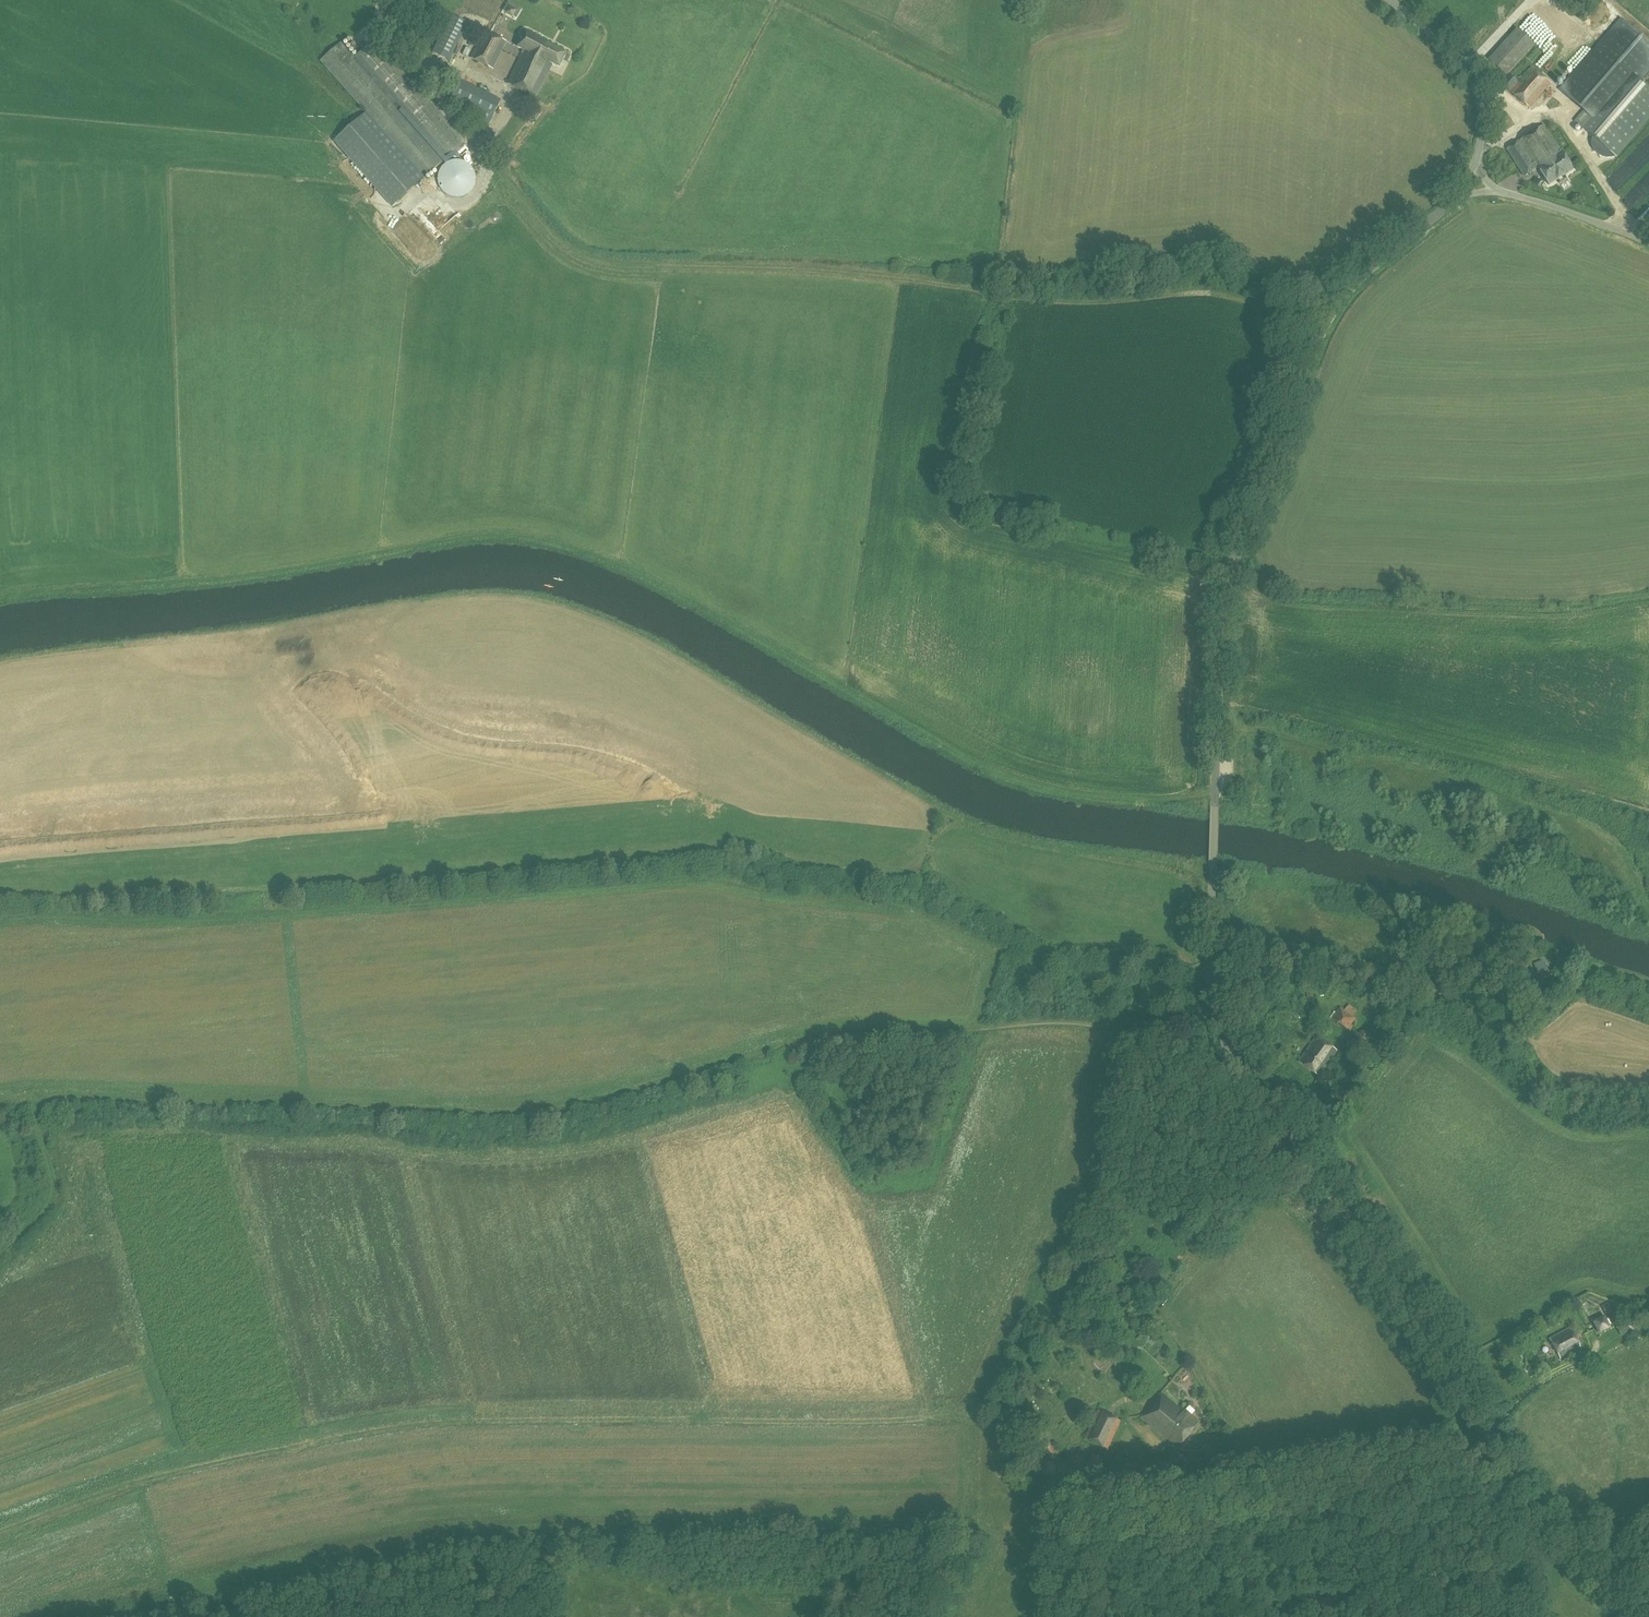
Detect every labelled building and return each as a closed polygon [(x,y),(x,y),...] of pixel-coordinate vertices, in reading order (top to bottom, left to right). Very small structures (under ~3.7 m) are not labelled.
[(509,6),(505,13),(512,17),(516,10),(509,6)] [(1600,39),(1622,15),(1613,7),(1591,31),(1600,39)] [(433,52),(449,61),(469,22),(451,14),(433,52)] [(1640,81),(1648,70),(1648,41),(1622,18),(1599,46),(1598,45),(1560,90),(1584,111),(1575,121),(1592,136),(1607,119),(1640,81)] [(1488,61),(1506,76),(1533,43),(1515,28),(1488,61)] [(470,59),(493,70),(507,41),(484,30),(470,59)] [(506,84),(536,99),(553,64),(560,67),(567,53),(526,33),(519,47),(524,50),(506,84)] [(320,61),(425,178),(466,142),(375,39),(355,56),(342,42),(320,61)] [(1497,40),(1485,51),(1489,55),(1501,44),(1497,40)] [(1510,92),(1530,108),(1551,83),(1531,66),(1510,92)] [(1555,73),(1558,80),(1567,77),(1564,70),(1555,73)] [(1502,84),(1510,91),(1517,82),(1509,75),(1502,84)] [(448,104),(490,124),(502,100),(460,79),(448,104)] [(1631,139),(1648,118),(1648,89),(1640,81),(1607,119),(1631,139)] [(334,142),(392,207),(415,186),(357,121),(334,142)] [(1538,168),(1549,185),(1573,170),(1562,152),(1561,152),(1544,125),(1507,149),(1524,176),(1538,168)] [(1594,140),(1594,141),(1594,143),(1594,144),(1594,145),(1595,146),(1595,147),(1596,149),(1597,150),(1597,151),(1598,152),(1599,153),(1600,153),(1602,154),(1603,155),(1604,155),(1605,155),(1606,156),(1608,156),(1609,156),(1610,156),(1612,155),(1613,155),(1614,155),(1615,154),(1616,153),(1617,153),(1618,152),(1619,151),(1620,150),(1621,149),(1622,148),(1622,147),(1623,145),(1623,144),(1623,143),(1623,142),(1623,140),(1623,139),(1623,138),(1623,137),(1622,135),(1622,134),(1621,133),(1620,132),(1619,131),(1619,130),(1618,129),(1617,129),(1615,128),(1614,127),(1613,127),(1611,126),(1609,126),(1608,126),(1607,126),(1606,127),(1604,127),(1603,127),(1602,128),(1600,129),(1599,130),(1598,131),(1597,132),(1596,133),(1596,134),(1595,135),(1595,136),(1594,137),(1594,139),(1594,140)] [(439,177),(439,178),(439,180),(439,182),(439,183),(440,185),(440,186),(441,188),(442,189),(443,190),(444,191),(445,193),(446,194),(448,194),(449,195),(450,196),(452,196),(454,197),(455,197),(457,197),(458,197),(460,197),(461,197),(463,196),(465,196),(466,195),(467,194),(469,193),(470,192),(471,191),(472,190),(473,189),(474,187),(474,186),(475,184),(475,183),(476,181),(476,179),(476,178),(476,176),(476,175),(475,173),(475,171),(474,170),(473,169),(472,167),(471,166),(470,165),(469,164),(467,163),(466,162),(464,161),(463,161),(461,160),(460,160),(458,160),(456,160),(455,160),(453,160),(451,161),(450,161),(448,162),(447,163),(446,164),(444,165),(443,166),(442,168),(441,169),(441,170),(440,172),(439,173),(439,175),(439,177)] [(1648,206),(1648,180),(1636,194),(1632,191),(1624,200),(1635,210),(1643,201),(1648,206)] [(417,215),(431,225),(436,218),(422,208),(417,215)] [(415,242),(424,235),(413,219),(403,226),(415,242)] [(434,246),(429,238),(417,246),(423,254),(434,246)] [(1304,987),(1305,992),(1306,996),(1313,994),(1313,992),(1311,985),(1304,987)] [(1358,991),(1355,996),(1360,999),(1363,994),(1358,991)] [(1332,1019),(1350,1032),(1354,1026),(1351,1025),(1356,1018),(1354,1016),(1358,1010),(1348,1004),(1344,1010),(1340,1007),(1332,1019)] [(1299,1062),(1320,1077),(1337,1051),(1316,1036),(1299,1062)] [(1601,1306),(1606,1314),(1612,1311),(1611,1309),(1613,1308),(1620,1311),(1622,1308),(1608,1302),(1601,1306)] [(1592,1321),(1598,1334),(1610,1328),(1604,1315),(1592,1321)] [(1618,1328),(1622,1336),(1639,1328),(1634,1319),(1618,1328)] [(1550,1339),(1560,1358),(1580,1348),(1570,1328),(1550,1339)] [(1162,1365),(1169,1371),(1173,1366),(1166,1360),(1162,1365)] [(1141,1417),(1179,1448),(1200,1423),(1182,1409),(1181,1410),(1161,1393),(1154,1402),(1155,1403),(1149,1409),(1148,1408),(1141,1417)] [(1085,1438),(1108,1450),(1122,1421),(1098,1410),(1085,1438)] [(1185,1467),(1190,1461),(1182,1455),(1177,1461),(1185,1467)]
